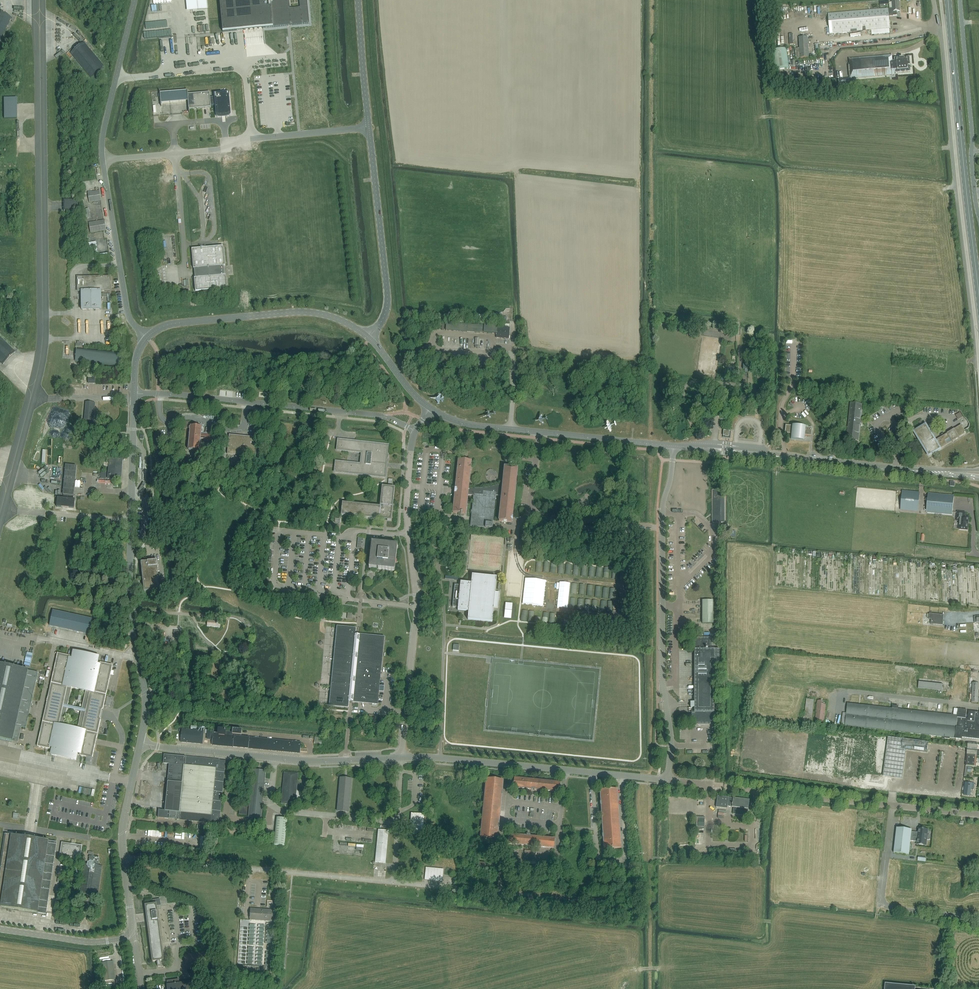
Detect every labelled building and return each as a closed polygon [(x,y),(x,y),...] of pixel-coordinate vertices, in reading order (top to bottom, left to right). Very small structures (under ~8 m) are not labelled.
[(223,32),(309,24),(307,0),(220,0),(223,32)] [(888,9),(889,16),(897,16),(897,11),(900,11),(899,1),(892,2),(892,8),(888,9)] [(890,34),(889,29),(890,29),(889,17),(889,16),(888,9),(828,14),(830,34),(871,30),(872,35),(890,34)] [(6,28),(11,17),(0,12),(0,39),(6,28)] [(800,58),(809,58),(808,37),(799,38),(800,58)] [(104,66),(92,52),(91,51),(84,42),(70,54),(72,55),(74,58),(75,59),(74,60),(75,61),(76,60),(90,77),(94,74),(96,77),(102,72),(100,69),(104,66)] [(789,69),(787,48),(772,50),(774,70),(789,69)] [(848,64),(849,79),(894,75),(894,73),(896,73),(896,74),(911,72),(909,58),(895,59),(895,61),(892,61),(892,55),(849,59),(849,64),(848,64)] [(840,91),(852,90),(851,79),(839,80),(839,86),(838,86),(838,88),(839,88),(840,91)] [(189,109),(210,108),(211,107),(211,106),(210,98),(210,93),(188,94),(188,91),(187,91),(160,93),(160,91),(161,107),(161,106),(161,102),(188,100),(189,113),(190,113),(189,109)] [(214,97),(210,98),(211,106),(215,105),(215,111),(216,115),(216,116),(217,117),(218,117),(222,117),(225,117),(229,116),(230,116),(230,115),(231,115),(231,114),(229,92),(214,94),(214,97)] [(17,118),(16,103),(16,98),(4,98),(4,118),(17,118)] [(87,192),(89,203),(101,201),(99,190),(87,192)] [(64,201),(64,211),(65,211),(68,211),(78,211),(78,200),(67,200),(65,200),(64,200),(63,200),(64,201)] [(89,223),(90,233),(106,230),(104,220),(89,223)] [(88,243),(90,256),(98,255),(96,242),(88,243)] [(224,266),(225,266),(223,247),(192,249),(193,269),(194,269),(195,273),(195,278),(194,278),(195,291),(227,289),(226,276),(225,276),(224,266)] [(109,276),(82,277),(77,277),(77,291),(81,291),(81,310),(101,310),(101,291),(110,291),(110,283),(110,281),(109,276)] [(446,323),(446,330),(496,334),(496,338),(509,339),(510,328),(446,323)] [(3,365),(15,352),(12,349),(10,347),(10,346),(9,346),(0,337),(0,362),(3,365)] [(77,348),(76,359),(75,362),(120,366),(122,352),(77,348)] [(758,371),(768,372),(769,355),(759,355),(758,371)] [(478,367),(491,368),(491,363),(491,359),(479,359),(478,362),(478,364),(478,365),(478,367)] [(737,379),(738,370),(726,368),(724,378),(737,379)] [(86,403),(85,420),(93,420),(94,404),(86,403)] [(847,440),(858,441),(860,421),(862,404),(850,403),(847,440)] [(811,436),(812,428),(785,425),(784,433),(791,434),(791,439),(803,440),(804,435),(811,436)] [(966,433),(965,430),(964,430),(961,425),(935,441),(926,425),(916,431),(914,432),(929,456),(931,455),(930,454),(931,453),(933,452),(933,453),(940,449),(952,442),(959,438),(959,437),(966,433)] [(201,427),(194,427),(191,426),(191,428),(190,428),(189,430),(190,430),(188,450),(199,451),(200,439),(205,439),(205,441),(216,442),(217,436),(203,434),(204,428),(201,428),(201,427)] [(257,438),(244,436),(229,435),(227,454),(256,457),(257,438)] [(387,456),(387,457),(388,445),(348,441),(347,441),(344,441),(344,440),(342,440),(342,441),(339,440),(338,440),(337,449),(337,450),(362,453),(360,464),(336,462),(334,472),(385,477),(386,466),(385,467),(384,466),(384,463),(386,456),(387,456)] [(109,467),(109,475),(109,476),(108,479),(121,480),(122,460),(110,459),(110,463),(104,463),(103,467),(109,467)] [(468,495),(473,495),(473,494),(483,495),(483,491),(496,493),(496,495),(501,496),(499,521),(512,522),(517,469),(505,467),(505,464),(504,463),(504,465),(504,470),(504,472),(503,472),(503,476),(503,477),(502,485),(498,486),(495,487),(488,488),(484,489),(480,489),(474,489),(468,489),(470,473),(470,469),(470,467),(471,467),(471,461),(458,460),(455,488),(455,493),(453,513),(460,513),(460,514),(463,514),(466,514),(468,495)] [(74,496),(76,466),(66,465),(63,495),(63,499),(58,498),(57,507),(74,509),(75,500),(73,500),(73,495),(74,496)] [(395,487),(388,487),(382,486),(380,507),(342,503),(341,515),(391,521),(395,487)] [(724,523),(724,495),(724,493),(723,493),(723,490),(712,490),(712,523),(724,523)] [(473,494),(473,495),(470,527),(492,529),(492,528),(493,528),(493,526),(496,495),(496,493),(483,491),(483,495),(473,494)] [(919,493),(903,492),(901,510),(917,511),(919,493)] [(953,496),(929,494),(927,512),(951,514),(953,496)] [(960,521),(959,529),(967,530),(968,525),(968,522),(968,517),(964,516),(965,513),(958,512),(957,521),(960,521)] [(395,571),(395,562),(397,545),(371,542),(369,568),(395,571)] [(157,561),(141,562),(143,585),(144,592),(160,590),(159,581),(157,561)] [(454,585),(453,595),(452,607),(458,608),(458,611),(468,612),(468,620),(492,622),(494,608),(498,608),(499,592),(495,592),(497,578),(472,575),(471,583),(460,582),(460,585),(454,585)] [(702,623),(712,623),(713,623),(713,600),(702,600),(702,623)] [(49,626),(86,634),(89,634),(92,619),(53,610),(49,626)] [(929,614),(929,619),(931,619),(931,624),(943,625),(944,615),(929,614)] [(382,656),(384,637),(356,635),(356,629),(337,627),(330,705),(348,707),(349,701),(377,704),(380,673),(382,656)] [(691,707),(694,707),(694,712),(692,712),(692,724),(714,724),(714,698),(714,670),(714,669),(714,663),(719,663),(719,649),(714,649),(711,649),(711,637),(705,637),(704,637),(702,637),(698,637),(692,637),(692,649),(694,649),(694,650),(694,676),(694,699),(694,702),(691,702),(691,703),(691,705),(691,707)] [(70,656),(58,653),(37,747),(50,749),(50,747),(53,747),(51,755),(76,760),(78,753),(80,753),(80,756),(92,759),(101,719),(100,719),(100,718),(100,717),(99,717),(99,716),(97,716),(98,715),(97,715),(98,711),(100,712),(101,709),(103,710),(113,665),(100,663),(99,665),(97,665),(98,657),(88,655),(74,652),(72,659),(70,659),(70,656)] [(38,672),(0,664),(0,739),(13,742),(13,741),(18,742),(21,727),(26,728),(29,716),(32,700),(36,682),(38,672)] [(919,682),(918,688),(942,691),(943,684),(919,682)] [(810,716),(809,718),(812,719),(814,699),(807,699),(806,715),(810,716)] [(824,723),(826,701),(817,700),(815,722),(824,723)] [(841,725),(845,725),(845,726),(945,737),(945,738),(950,739),(950,737),(955,738),(955,739),(962,739),(962,737),(978,739),(978,712),(969,711),(968,718),(966,718),(967,710),(958,709),(957,716),(947,715),(848,703),(847,713),(843,713),(841,725)] [(389,717),(368,715),(368,721),(377,722),(376,723),(388,724),(389,717)] [(197,729),(197,727),(197,726),(191,726),(191,727),(191,729),(191,730),(182,729),(181,742),(202,744),(203,735),(203,734),(204,729),(201,729),(201,728),(198,728),(198,730),(192,730),(192,729),(197,729)] [(888,738),(883,775),(902,778),(903,778),(907,750),(927,752),(928,742),(902,739),(888,738)] [(978,744),(968,743),(967,755),(977,756),(978,744)] [(164,755),(163,762),(163,763),(170,764),(165,811),(159,810),(158,818),(219,824),(220,814),(224,770),(225,770),(226,761),(186,757),(164,755)] [(977,756),(967,755),(966,766),(976,767),(977,756)] [(265,771),(253,770),(248,817),(261,818),(265,771)] [(295,799),(296,790),(298,774),(284,773),(281,804),(295,805),(295,804),(300,804),(300,800),(295,799)] [(337,811),(345,812),(348,812),(351,779),(340,778),(337,811)] [(514,778),(514,783),(513,788),(559,792),(560,783),(514,778)] [(497,839),(502,795),(503,780),(486,779),(480,837),(497,839)] [(965,782),(964,795),(971,796),(972,789),(972,783),(965,782)] [(621,848),(617,789),(600,790),(601,802),(600,802),(600,805),(601,805),(603,835),(602,835),(603,837),(604,849),(621,848)] [(747,816),(749,801),(749,800),(722,797),(717,796),(716,807),(727,808),(727,806),(733,807),(733,814),(747,816)] [(239,814),(247,815),(247,807),(240,807),(239,814)] [(411,814),(410,829),(410,834),(423,834),(424,814),(411,814)] [(280,818),(276,817),(274,845),(285,846),(287,819),(280,818)] [(897,828),(894,853),(909,855),(911,841),(917,842),(917,844),(926,845),(927,840),(929,840),(930,839),(930,836),(929,835),(927,835),(928,829),(919,828),(918,828),(918,832),(918,836),(911,835),(912,832),(912,830),(900,828),(897,828)] [(375,862),(385,863),(389,831),(378,830),(375,862)] [(54,841),(49,841),(11,835),(5,834),(0,865),(0,907),(1,907),(38,913),(46,914),(56,842),(54,841)] [(508,844),(552,848),(553,848),(554,839),(530,836),(509,834),(508,844)] [(81,852),(82,845),(62,842),(60,856),(80,859),(81,854),(79,854),(80,852),(81,852)] [(80,894),(86,895),(98,897),(102,866),(98,865),(99,857),(90,856),(88,864),(85,863),(80,894)] [(424,880),(442,881),(443,869),(426,867),(424,880)] [(152,887),(142,884),(140,890),(149,893),(152,887)] [(157,903),(150,904),(145,905),(152,962),(157,961),(158,967),(161,966),(160,961),(164,960),(157,903)] [(250,920),(276,922),(277,910),(250,909),(250,920)] [(102,964),(104,979),(115,978),(113,963),(102,964)] [(167,988),(195,988),(194,981),(179,983),(179,979),(167,981),(167,985),(167,988)]
